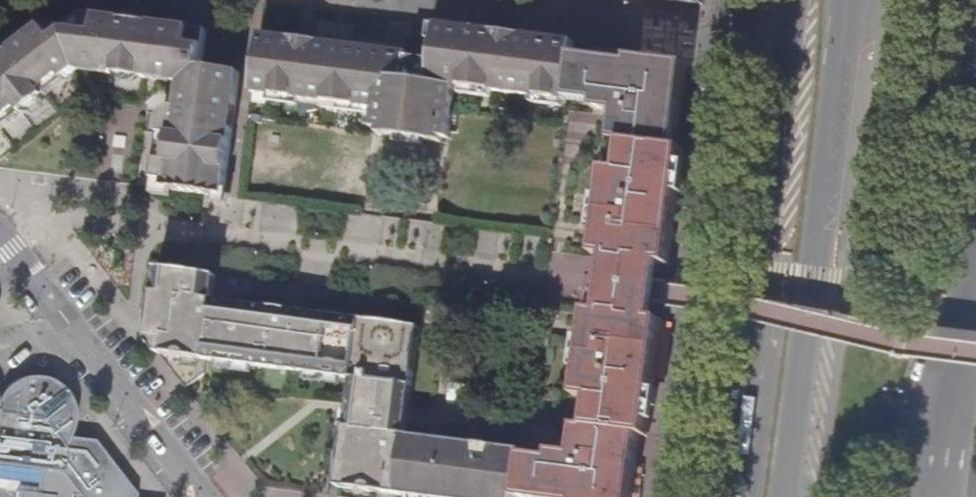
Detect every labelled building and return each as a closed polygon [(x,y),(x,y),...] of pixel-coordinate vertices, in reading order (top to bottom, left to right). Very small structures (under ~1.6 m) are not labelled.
[(62,28),(63,30),(91,66),(102,66),(101,74),(160,82),(160,74),(178,76),(177,84),(175,108),(163,113),(156,179),(165,181),(164,190),(225,197),(240,72),(202,68),(208,29),(145,21),(129,10),(127,10),(124,10),(122,12),(120,17),(84,12),(81,31),(62,28)] [(320,21),(318,34),(352,38),(354,25),(320,21)] [(4,129),(1,125),(20,110),(24,115),(48,95),(44,90),(62,75),(67,80),(79,71),(53,38),(42,25),(8,50),(6,46),(4,46),(1,46),(0,48),(0,132),(4,129)] [(457,88),(567,102),(568,94),(573,55),(574,44),(439,26),(437,42),(423,40),(421,53),(405,51),(260,32),(252,93),(376,108),(373,128),(380,129),(380,135),(444,143),(445,138),(451,139),(457,88)] [(63,30),(53,38),(79,71),(101,74),(102,66),(91,66),(63,30)] [(407,37),(405,51),(421,53),(423,40),(407,37)] [(605,168),(598,229),(609,231),(606,258),(662,265),(670,266),(677,210),(685,151),(678,149),(683,107),(688,66),(630,58),(629,63),(573,55),(568,94),(597,97),(595,111),(616,114),(612,141),(623,143),(620,170),(605,168)] [(160,82),(177,84),(178,76),(160,74),(160,82)] [(115,137),(113,149),(124,149),(125,138),(115,137)] [(594,257),(606,258),(609,231),(598,229),(594,257)] [(601,294),(599,313),(655,321),(663,322),(665,308),(666,295),(668,280),(670,266),(662,265),(606,258),(604,276),(637,280),(636,291),(634,299),(601,294)] [(214,301),(217,277),(159,270),(149,340),(178,378),(182,376),(190,385),(206,374),(207,361),(353,379),(350,406),(390,411),(397,409),(410,410),(421,328),(214,301)] [(602,287),(601,294),(634,299),(636,291),(637,280),(604,276),(602,287)] [(587,312),(583,339),(596,340),(599,313),(587,312)] [(649,437),(663,322),(655,321),(599,313),(596,340),(583,339),(576,399),(590,400),(586,429),(575,428),(572,456),(550,453),(548,466),(520,463),(515,496),(633,496),(641,437),(649,437)] [(136,491),(96,439),(72,435),(77,422),(77,416),(77,408),(76,402),(74,397),(70,391),(66,385),(62,381),(55,378),(49,375),(42,373),(37,373),(30,373),(24,374),(19,376),(11,381),(6,385),(2,390),(0,394),(0,464),(30,468),(40,474),(39,482),(39,489),(27,490),(17,489),(16,496),(136,496),(136,491)] [(407,424),(410,410),(397,409),(390,411),(350,406),(349,413),(387,417),(393,422),(407,424)] [(410,496),(515,496),(520,463),(521,451),(406,438),(407,424),(393,422),(387,417),(349,413),(340,488),(410,496)]
